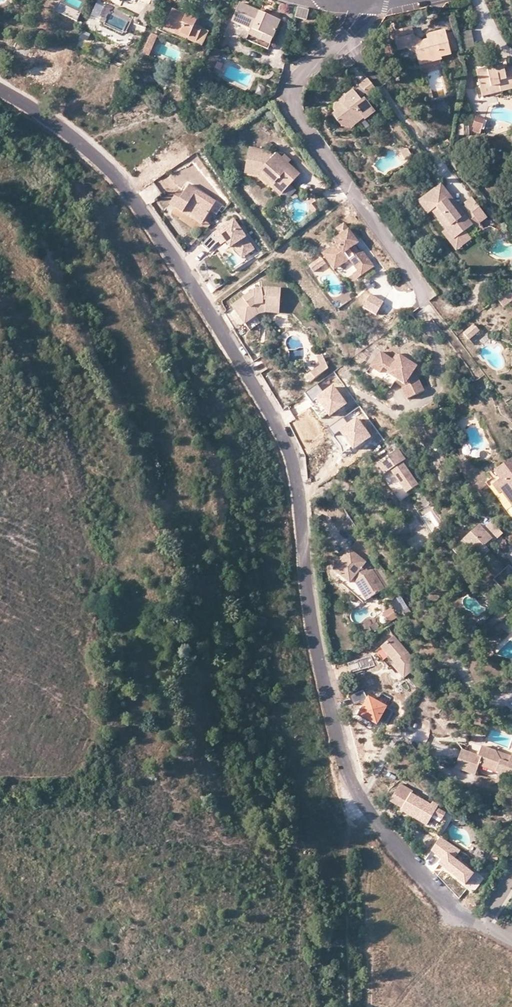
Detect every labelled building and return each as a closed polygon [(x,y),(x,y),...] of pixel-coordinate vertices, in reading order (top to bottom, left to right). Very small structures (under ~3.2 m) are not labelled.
[(59,4),(56,11),(73,19),(76,12),(59,4)] [(265,15),(241,5),(233,22),(251,31),(246,40),(268,50),(280,22),(265,15)] [(190,37),(189,41),(195,44),(196,44),(202,30),(202,29),(199,28),(195,26),(197,21),(173,10),(165,28),(176,33),(176,31),(190,37)] [(309,12),(298,10),(296,19),(307,22),(309,12)] [(411,40),(413,37),(411,29),(393,33),(398,52),(407,49),(418,55),(420,66),(431,63),(430,59),(442,57),(442,58),(452,55),(452,52),(457,51),(452,34),(446,35),(445,31),(427,35),(428,40),(423,42),(421,46),(417,43),(411,40)] [(209,33),(202,30),(196,44),(202,47),(209,33)] [(175,35),(189,41),(190,37),(176,31),(176,33),(175,35)] [(459,33),(463,51),(475,48),(471,31),(459,33)] [(80,40),(88,42),(90,34),(82,32),(80,40)] [(158,37),(152,35),(143,55),(149,58),(158,37)] [(423,42),(413,37),(411,40),(417,43),(421,46),(423,42)] [(221,53),(215,47),(208,67),(214,69),(221,53)] [(482,89),(495,85),(496,91),(511,87),(511,65),(505,67),(504,62),(477,69),(482,89)] [(367,79),(360,83),(368,94),(375,89),(367,79)] [(495,85),(482,89),(483,94),(496,91),(495,85)] [(342,102),(340,99),(334,102),(333,107),(335,110),(332,112),(337,119),(340,118),(350,120),(353,123),(363,116),(365,118),(376,111),(365,96),(362,98),(354,88),(350,90),(346,93),(347,94),(345,100),(342,102)] [(338,97),(340,99),(342,102),(345,100),(347,94),(346,93),(345,92),(338,97)] [(444,134),(452,125),(443,117),(435,126),(444,134)] [(484,119),(477,117),(473,131),(480,133),(484,119)] [(340,118),(337,119),(341,125),(353,126),(354,126),(354,125),(353,123),(350,120),(340,118)] [(250,147),(246,165),(261,168),(274,181),(273,183),(282,192),(298,176),(300,173),(288,162),(282,156),(277,152),(275,154),(272,151),(250,147)] [(412,158),(408,149),(399,149),(406,162),(412,158)] [(284,154),(282,156),(288,162),(291,160),(284,154)] [(261,168),(246,165),(245,171),(259,174),(280,194),(282,192),(273,183),(274,181),(261,168)] [(488,220),(480,208),(472,214),(472,213),(466,217),(464,215),(461,211),(456,204),(443,186),(424,200),(433,212),(434,212),(448,231),(454,240),(465,233),(474,227),(476,229),(488,220)] [(179,212),(183,215),(185,211),(203,223),(209,212),(215,204),(189,187),(174,210),(179,212)] [(168,206),(174,210),(183,196),(177,192),(168,206)] [(472,214),(480,208),(473,199),(467,204),(468,206),(471,211),(472,213),(472,214)] [(429,215),(433,212),(424,200),(420,202),(429,215)] [(222,208),(215,204),(209,212),(216,217),(222,208)] [(319,209),(315,204),(310,208),(314,213),(319,209)] [(471,211),(468,206),(461,211),(464,215),(471,211)] [(185,211),(183,215),(201,226),(203,223),(185,211)] [(213,234),(202,246),(210,254),(219,244),(222,248),(226,245),(242,261),(257,251),(235,220),(213,234)] [(339,236),(349,229),(344,223),(335,229),(339,236)] [(322,253),(332,267),(345,258),(347,261),(349,259),(361,276),(374,267),(362,249),(359,251),(354,254),(352,251),(350,248),(355,245),(358,243),(349,229),(339,236),(334,239),(337,243),(322,253)] [(472,241),(465,233),(454,240),(448,231),(443,234),(457,252),(472,241)] [(359,251),(355,245),(350,248),(352,251),(354,254),(359,251)] [(327,259),(322,253),(309,262),(313,268),(327,259)] [(345,258),(332,267),(334,270),(347,261),(345,258)] [(266,309),(280,310),(282,290),(269,289),(254,292),(232,308),(245,326),(259,316),(258,313),(262,312),(266,311),(266,309)] [(510,293),(499,300),(503,306),(511,300),(511,296),(510,293)] [(375,318),(383,305),(370,298),(362,311),(375,318)] [(477,327),(468,333),(473,339),(481,333),(477,327)] [(473,339),(468,333),(464,336),(469,342),(473,339)] [(408,400),(424,392),(414,371),(417,367),(407,360),(400,356),(396,362),(393,360),(381,352),(371,367),(380,373),(384,368),(390,372),(388,374),(397,380),(405,385),(406,388),(402,390),(408,400)] [(316,356),(319,365),(307,374),(311,379),(328,366),(322,353),(316,356)] [(391,389),(397,380),(388,374),(390,372),(384,368),(380,373),(371,367),(367,373),(391,389)] [(347,405),(333,385),(322,393),(317,385),(306,394),(313,403),(316,400),(330,418),(347,405)] [(371,438),(357,418),(347,425),(343,419),(329,429),(334,436),(339,432),(353,451),(371,438)] [(462,434),(459,427),(452,430),(455,437),(462,434)] [(387,456),(378,462),(385,472),(384,473),(401,499),(410,493),(408,490),(418,483),(403,460),(405,458),(398,448),(387,456)] [(511,502),(511,455),(493,468),(499,477),(492,482),(500,492),(503,489),(511,502)] [(493,535),(499,529),(489,519),(484,525),(493,535)] [(505,567),(486,547),(483,544),(486,542),(487,540),(491,537),(478,524),(463,538),(475,552),(473,554),(494,576),(505,567)] [(471,548),(463,538),(455,545),(464,554),(469,550),(471,548)] [(358,540),(350,550),(366,563),(375,553),(358,540)] [(344,557),(334,570),(351,583),(354,580),(356,581),(354,583),(367,601),(385,589),(373,572),(367,575),(363,572),(365,570),(363,567),(366,563),(350,550),(344,557)] [(494,576),(492,578),(503,590),(511,581),(511,568),(508,564),(505,567),(494,576)] [(390,607),(382,614),(390,624),(398,617),(390,607)] [(466,627),(471,631),(476,626),(472,621),(466,627)] [(396,640),(383,650),(392,660),(398,667),(396,669),(406,681),(420,669),(396,640)] [(377,725),(387,706),(367,696),(357,715),(377,725)] [(462,748),(455,767),(475,774),(478,764),(480,759),(484,761),(485,759),(498,763),(495,770),(498,771),(507,775),(509,771),(511,771),(511,772),(511,750),(510,755),(508,761),(500,759),(496,750),(481,744),(480,748),(477,754),(462,748)] [(508,761),(510,755),(496,750),(500,759),(508,761)] [(478,764),(495,770),(498,763),(485,759),(484,761),(480,759),(478,764)] [(506,786),(511,771),(509,771),(507,775),(498,771),(495,782),(506,786)] [(401,784),(390,804),(403,811),(401,814),(406,816),(438,834),(444,822),(442,821),(446,814),(438,809),(440,806),(433,802),(432,805),(413,795),(414,792),(401,784)] [(461,852),(441,837),(431,851),(442,859),(438,864),(466,885),(474,874),(455,860),(461,852)]
